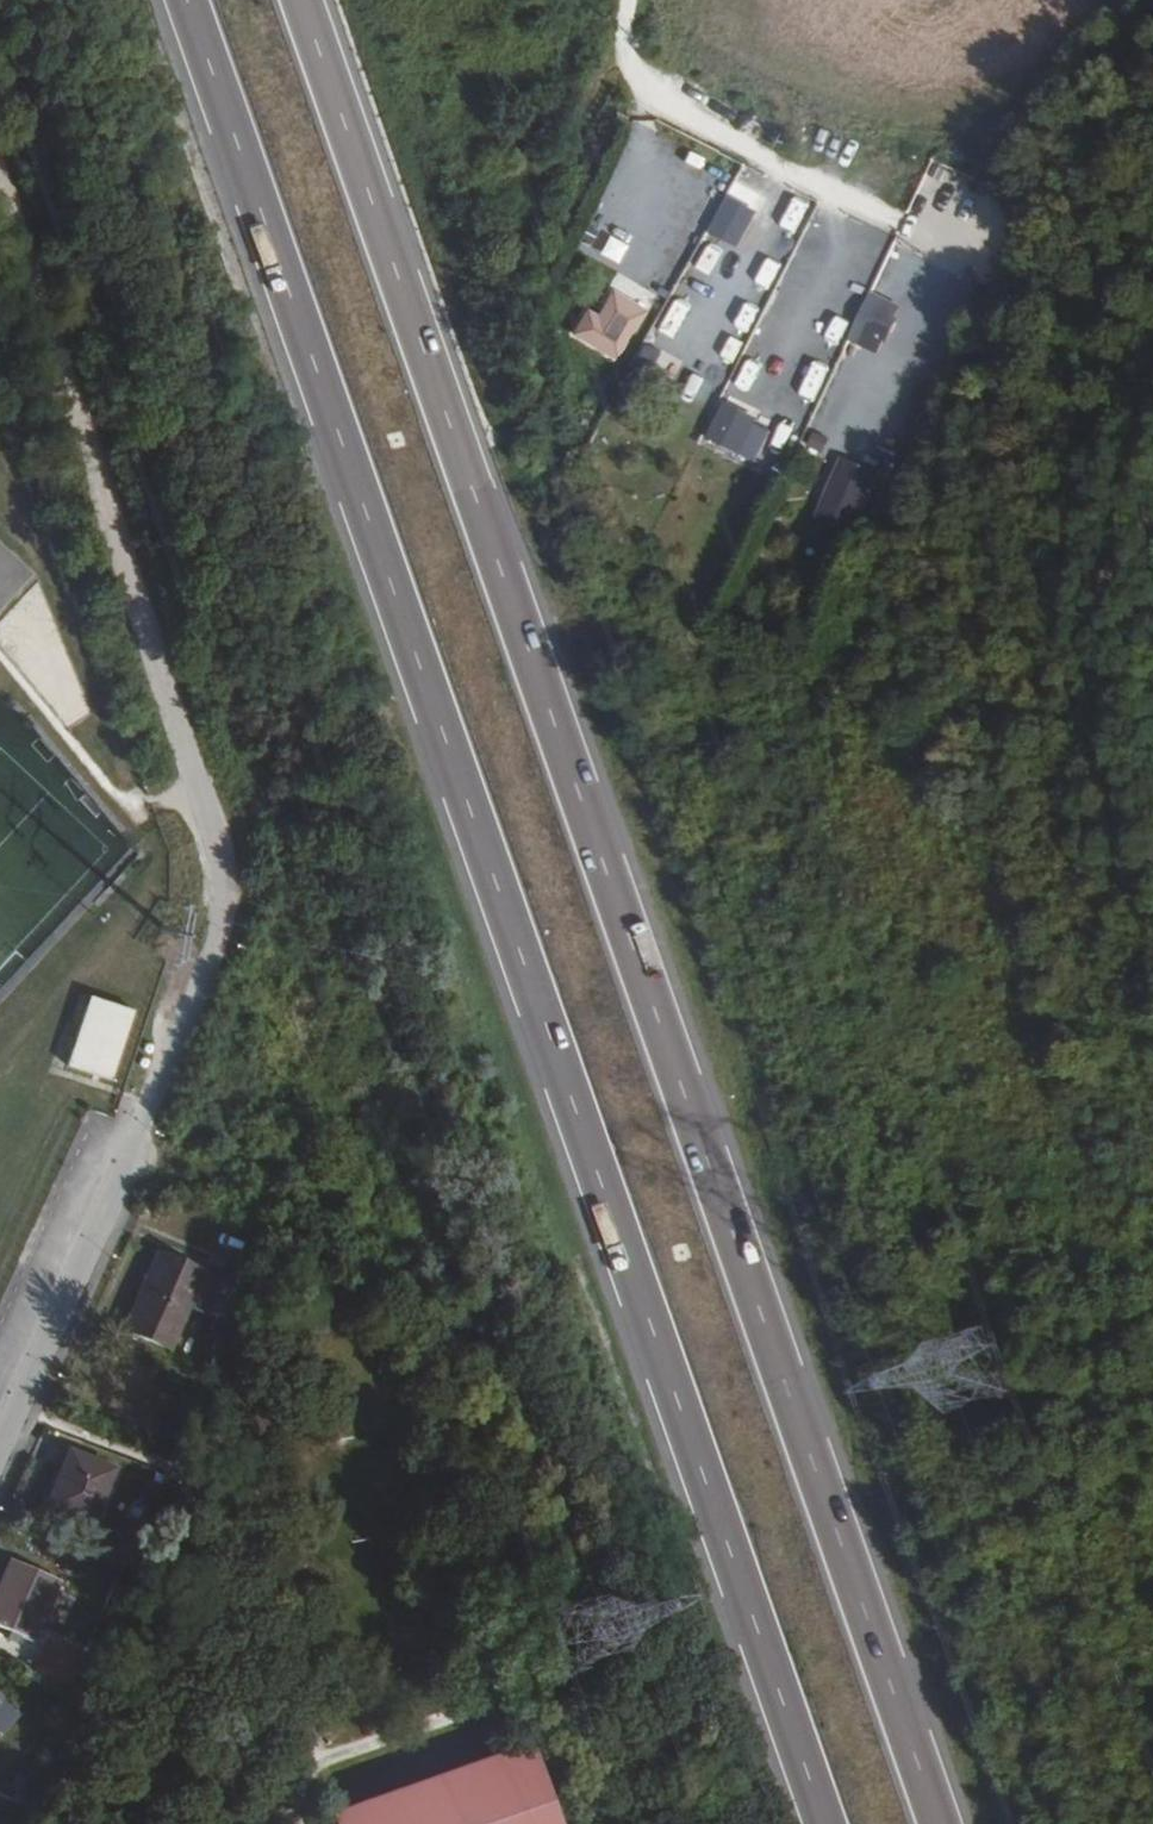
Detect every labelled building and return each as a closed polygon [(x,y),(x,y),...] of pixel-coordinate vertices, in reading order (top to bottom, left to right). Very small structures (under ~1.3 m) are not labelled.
[(712,232),(743,247),(762,210),(731,195),(712,232)] [(620,262),(627,244),(609,237),(602,255),(620,262)] [(597,313),(586,308),(572,338),(624,361),(648,308),(608,290),(597,313)] [(858,344),(883,353),(901,303),(876,294),(858,344)] [(725,399),(705,437),(741,456),(761,418),(725,399)] [(856,531),(876,469),(837,457),(818,519),(856,531)] [(66,1060),(110,1075),(133,1006),(89,991),(66,1060)] [(146,1284),(130,1320),(172,1340),(191,1296),(210,1304),(224,1271),(162,1246),(146,1284)] [(63,1474),(51,1501),(95,1523),(120,1467),(75,1447),(63,1474)] [(0,1593),(0,1617),(37,1633),(62,1575),(18,1554),(8,1576),(3,1586),(0,1593)] [(36,1666),(72,1683),(87,1649),(68,1642),(60,1659),(42,1650),(36,1666)] [(334,1823),(561,1823),(526,1731),(327,1805),(334,1823)]
